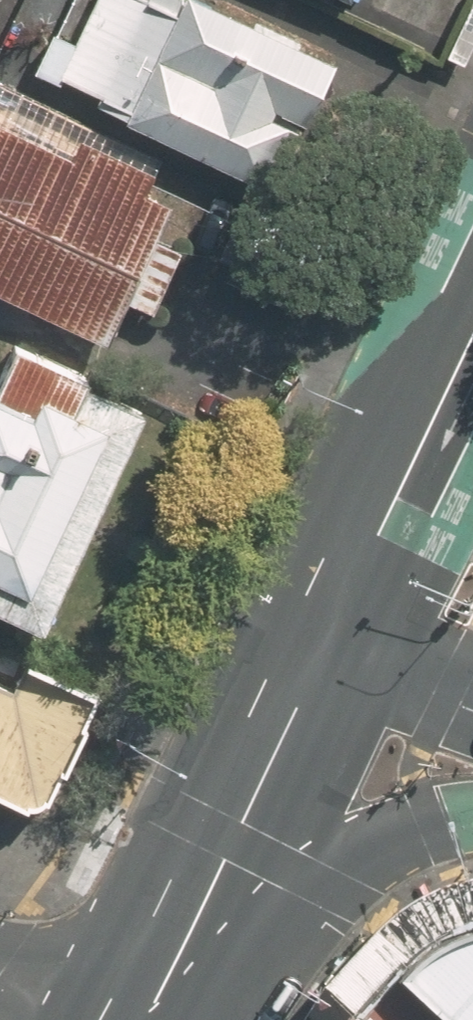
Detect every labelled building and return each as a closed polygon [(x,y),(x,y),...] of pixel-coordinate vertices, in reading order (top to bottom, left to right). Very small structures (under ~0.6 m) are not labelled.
[(158,0),(84,0),(37,98),(276,212),(337,86),(158,0)] [(0,131),(0,304),(98,351),(165,210),(0,131)] [(142,411),(10,349),(0,369),(0,615),(35,632),(142,411)] [(33,801),(74,708),(0,676),(0,787),(33,801)] [(454,934),(403,973),(452,1019),(472,1019),(472,929),(454,934)]
